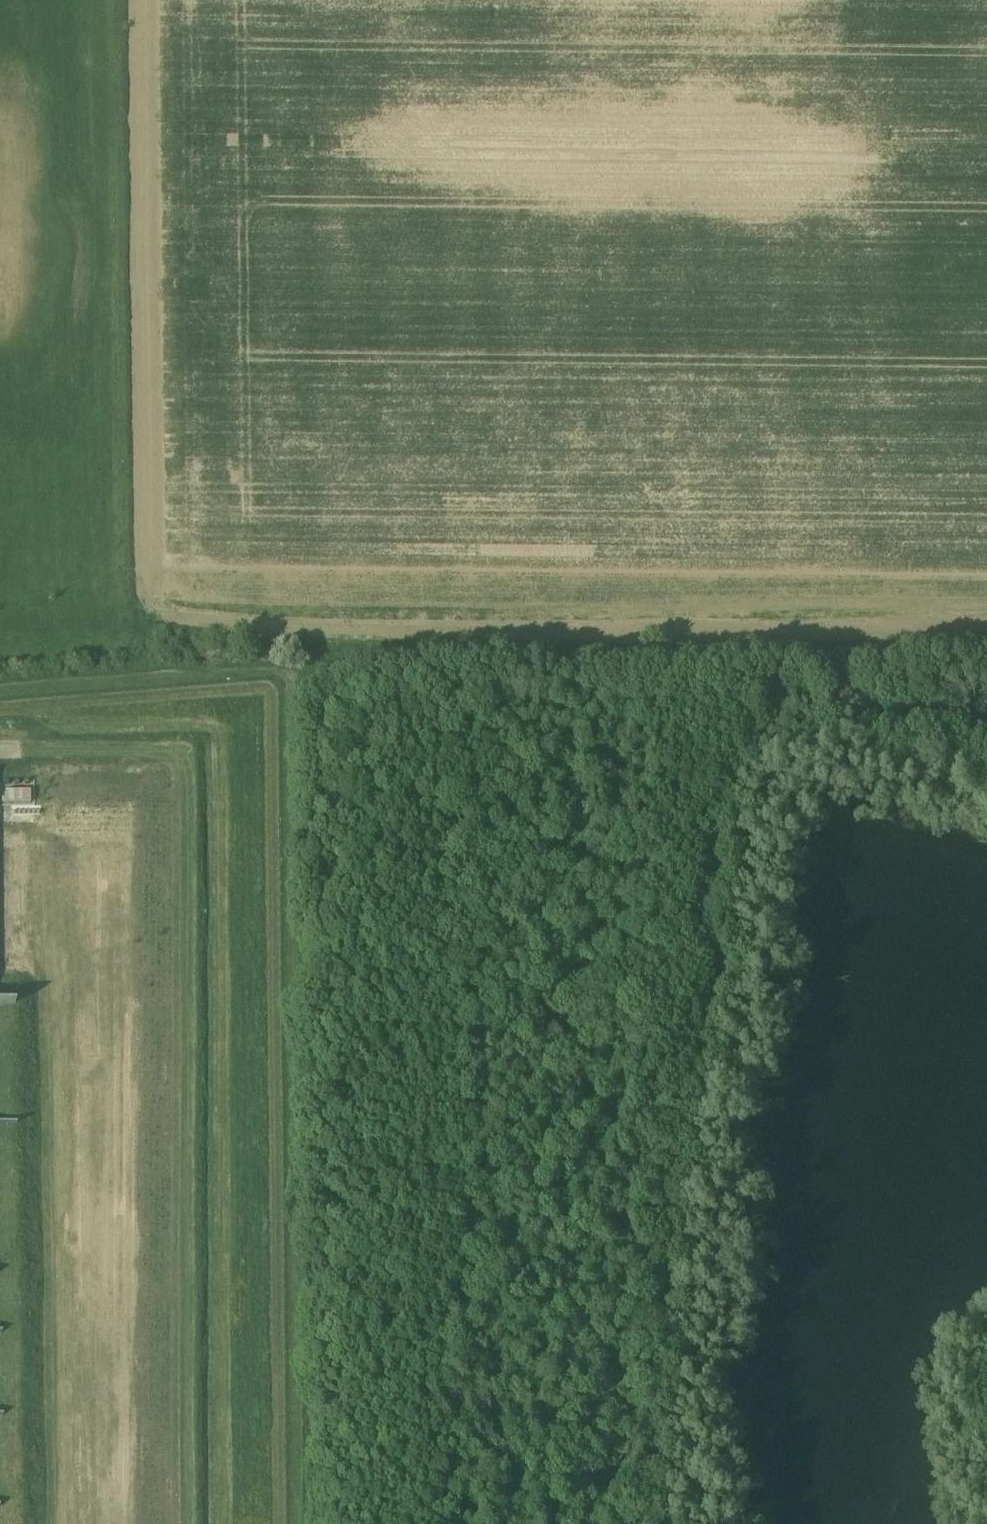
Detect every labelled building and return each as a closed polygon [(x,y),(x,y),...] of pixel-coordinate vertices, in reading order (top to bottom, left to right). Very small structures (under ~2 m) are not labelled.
[(30,810),(30,797),(5,798),(5,810),(30,810)]
